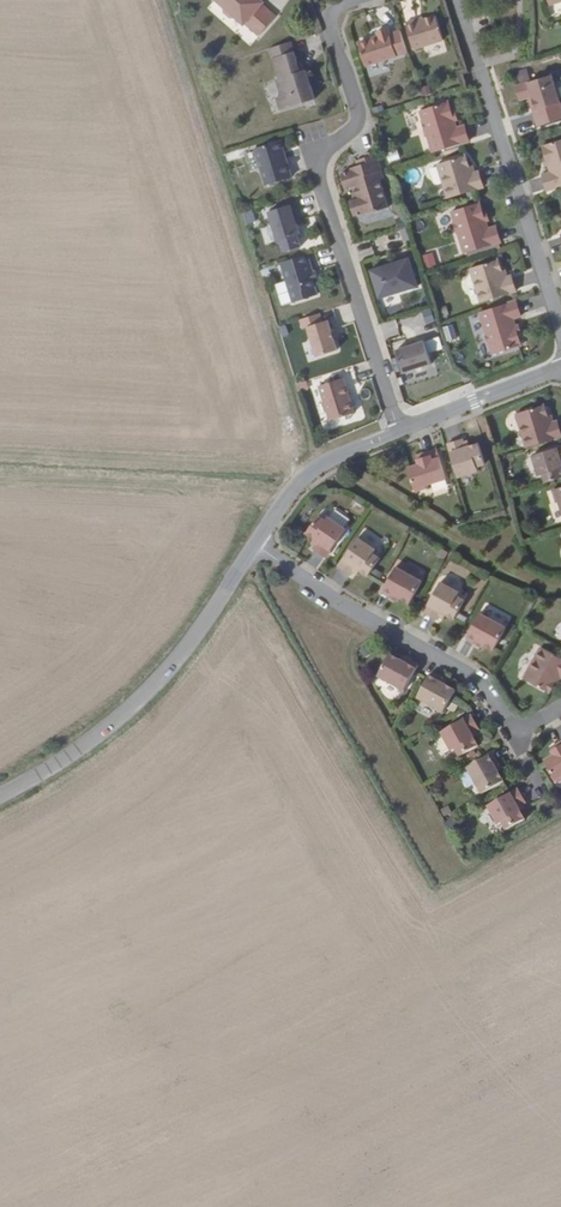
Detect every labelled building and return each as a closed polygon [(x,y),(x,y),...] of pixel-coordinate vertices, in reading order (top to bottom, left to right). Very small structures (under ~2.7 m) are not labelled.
[(224,6),(223,7),(223,10),(229,16),(232,16),(233,14),(243,23),(244,22),(258,34),(274,15),(261,3),(263,1),(262,0),(217,0),(224,6)] [(434,14),(421,18),(415,20),(414,18),(404,21),(413,48),(442,39),(434,14)] [(365,64),(407,51),(400,29),(389,32),(387,27),(376,30),(377,35),(378,37),(370,40),(367,38),(359,40),(358,43),(365,64)] [(290,40),(269,47),(278,77),(276,78),(281,94),(275,96),(279,108),(314,97),(305,68),(303,69),(299,70),(296,62),(290,40)] [(528,97),(532,95),(533,99),(531,100),(534,109),(532,109),(537,126),(560,118),(560,106),(559,99),(560,95),(558,87),(555,86),(551,74),(515,85),(519,99),(528,97)] [(382,92),(373,95),(377,107),(386,104),(382,92)] [(454,120),(451,112),(448,101),(420,110),(422,119),(425,132),(426,132),(433,152),(469,140),(464,125),(456,127),(454,120)] [(254,147),(256,153),(281,144),(280,139),(254,147)] [(546,156),(548,164),(551,171),(542,174),(547,190),(560,185),(560,139),(542,145),(546,156)] [(281,144),(256,153),(266,184),(292,175),(286,158),(284,159),(282,153),(283,150),(281,144)] [(374,150),(371,151),(380,179),(383,178),(374,150)] [(366,215),(389,207),(379,180),(380,179),(371,151),(364,153),(365,157),(355,161),(357,166),(350,168),(351,171),(344,173),(349,188),(356,186),(360,185),(364,197),(360,198),(353,201),(358,215),(365,213),(366,215)] [(397,154),(386,155),(388,164),(398,162),(397,154)] [(479,171),(474,172),(472,172),(470,165),(469,165),(465,154),(437,163),(448,197),(483,186),(479,171)] [(349,188),(344,173),(341,175),(346,189),(349,188)] [(354,217),(358,215),(353,201),(350,202),(354,217)] [(485,221),(483,213),(479,201),(451,210),(454,220),(453,220),(457,232),(458,233),(464,252),(501,241),(496,225),(488,228),(485,221)] [(294,202),(268,210),(278,241),(300,234),(297,223),(294,213),(297,212),(294,202)] [(253,211),(242,212),(244,223),(254,222),(253,211)] [(425,269),(437,265),(433,251),(421,255),(425,269)] [(306,261),(304,254),(280,262),(282,268),(306,261)] [(405,259),(414,287),(418,286),(409,258),(405,259)] [(375,268),(384,297),(414,287),(405,259),(375,268)] [(511,275),(507,276),(505,277),(503,270),(502,270),(498,259),(470,267),(481,302),(516,291),(511,275)] [(306,261),(282,268),(293,302),(317,294),(314,286),(317,285),(315,279),(313,272),(310,262),(307,263),(306,261)] [(379,298),(384,297),(375,268),(370,270),(379,298)] [(521,315),(516,300),(480,311),(486,331),(485,332),(489,344),(490,344),(493,354),(521,345),(518,333),(515,325),(513,318),(521,315)] [(426,323),(434,320),(430,309),(422,311),(426,323)] [(320,313),(300,319),(302,324),(321,318),(320,313)] [(321,318),(302,324),(303,328),(308,327),(317,356),(337,350),(328,320),(322,321),(321,318)] [(456,329),(447,332),(450,343),(460,340),(456,329)] [(400,350),(407,372),(431,364),(424,342),(414,345),(407,347),(400,350)] [(403,373),(407,372),(400,350),(396,351),(403,373)] [(347,395),(348,394),(343,377),(318,386),(330,420),(354,412),(350,400),(348,400),(347,395)] [(527,447),(560,436),(560,433),(557,421),(551,422),(549,415),(547,415),(544,404),(516,413),(527,447)] [(465,447),(464,442),(463,438),(448,443),(458,476),(479,470),(477,466),(485,463),(479,442),(469,445),(465,447)] [(545,482),(560,477),(560,446),(532,455),(539,475),(543,474),(545,482)] [(437,448),(421,454),(422,457),(417,459),(418,463),(408,467),(415,491),(427,487),(427,484),(446,478),(437,448)] [(552,489),(556,501),(559,500),(560,507),(560,486),(552,489)] [(306,532),(314,538),(317,540),(315,544),(313,547),(326,556),(346,527),(328,515),(325,519),(318,514),(306,532)] [(370,572),(373,568),(380,557),(373,552),(376,548),(358,536),(338,565),(351,574),(353,571),(356,567),(360,569),(368,574),(370,572)] [(382,591),(396,599),(398,596),(402,598),(405,594),(415,599),(427,577),(415,571),(414,574),(396,564),(382,591)] [(370,572),(380,579),(382,574),(373,568),(370,572)] [(437,618),(439,615),(442,611),(446,613),(454,618),(464,599),(457,595),(459,591),(440,580),(424,611),(437,618)] [(466,637),(480,645),(482,642),(487,644),(489,640),(498,645),(511,623),(500,617),(498,620),(480,610),(466,637)] [(556,681),(560,674),(560,675),(560,657),(541,646),(524,676),(549,691),(555,680),(556,681)] [(402,660),(397,657),(395,661),(385,656),(373,678),(384,685),(386,682),(403,691),(418,665),(403,656),(402,660)] [(446,690),(448,686),(444,683),(446,680),(432,672),(417,699),(434,709),(433,711),(444,717),(456,695),(446,690)] [(478,745),(473,736),(471,733),(476,730),(479,728),(471,714),(441,732),(451,750),(455,748),(460,755),(478,745)] [(554,744),(556,748),(552,751),(554,755),(544,760),(557,782),(560,780),(560,741),(554,744)] [(497,769),(501,767),(493,752),(466,767),(475,785),(473,786),(479,798),(501,785),(496,776),(500,774),(497,769)] [(525,818),(520,810),(518,806),(523,804),(525,802),(518,788),(487,805),(498,824),(502,821),(506,829),(525,818)]
